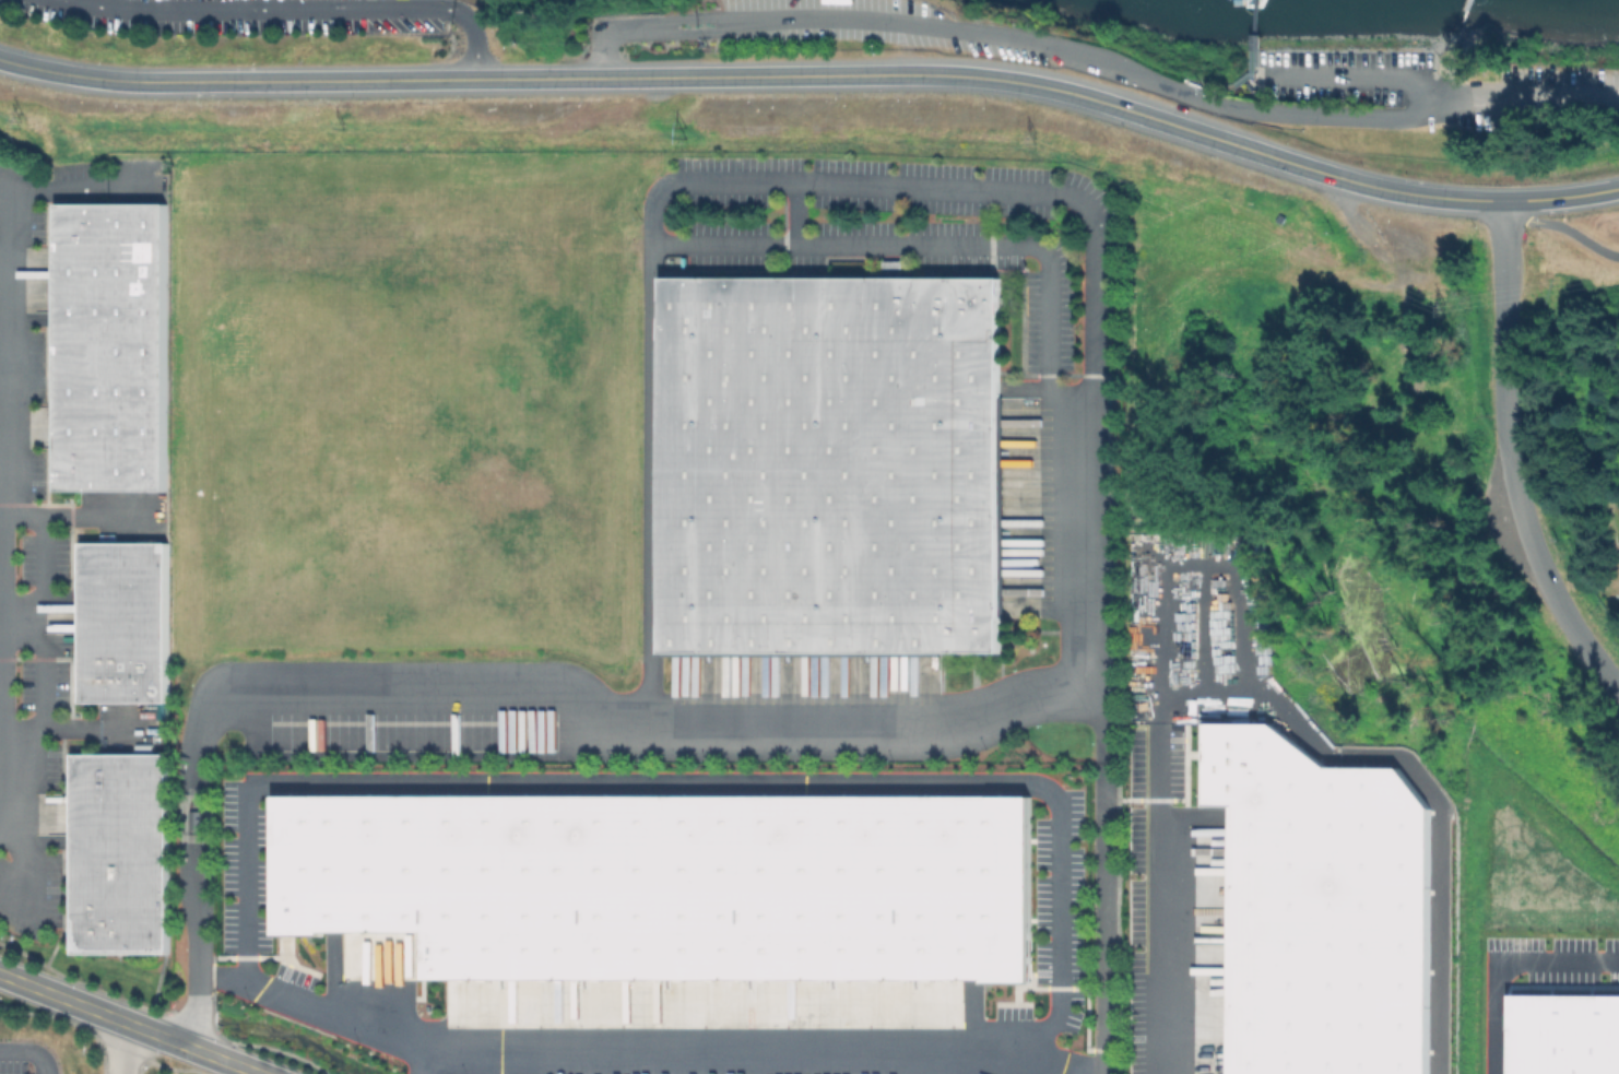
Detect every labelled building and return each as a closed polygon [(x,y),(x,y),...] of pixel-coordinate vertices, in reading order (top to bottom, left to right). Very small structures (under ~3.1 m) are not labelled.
[(168,206),(166,491),(58,489),(60,205),(168,206)] [(905,262),(905,280),(1002,281),(1000,651),(663,651),(665,278),(887,280),(887,262),(905,262)] [(169,544),(168,701),(82,701),(83,544),(169,544)] [(1204,806),(1230,805),(1229,1073),(1427,1073),(1428,807),(1397,767),(1324,767),(1269,722),(1203,722),(1204,806)] [(172,756),(172,799),(169,799),(169,954),(74,954),(75,755),(172,756)] [(275,798),(275,936),(424,935),(424,981),(1027,980),(1027,796),(275,798)] [(1510,993),(1618,994),(1618,1073),(1509,1073),(1510,993)]
